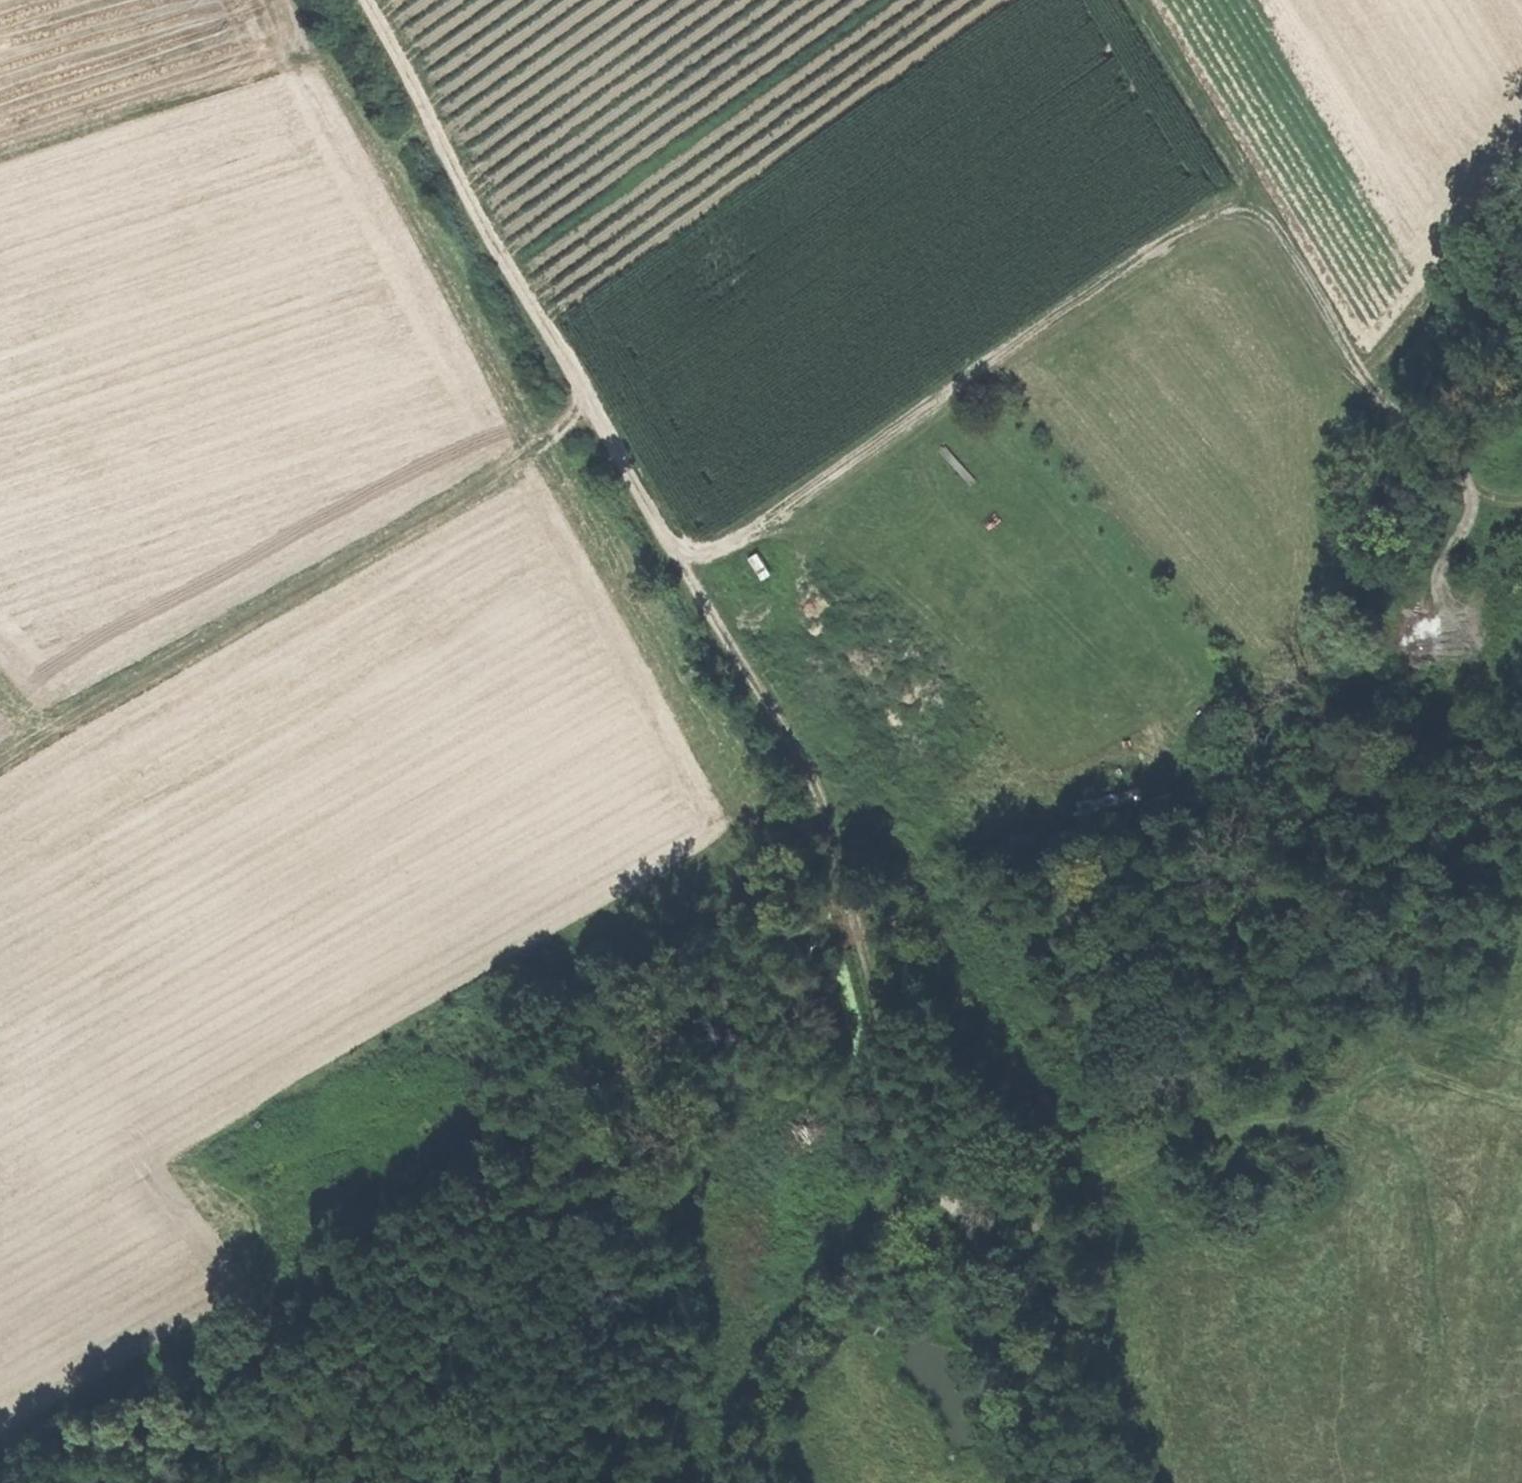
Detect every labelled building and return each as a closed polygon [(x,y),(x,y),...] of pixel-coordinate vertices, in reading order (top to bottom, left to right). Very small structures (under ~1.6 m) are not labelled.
[(763,551),(754,555),(765,577),(774,573),(763,551)]
